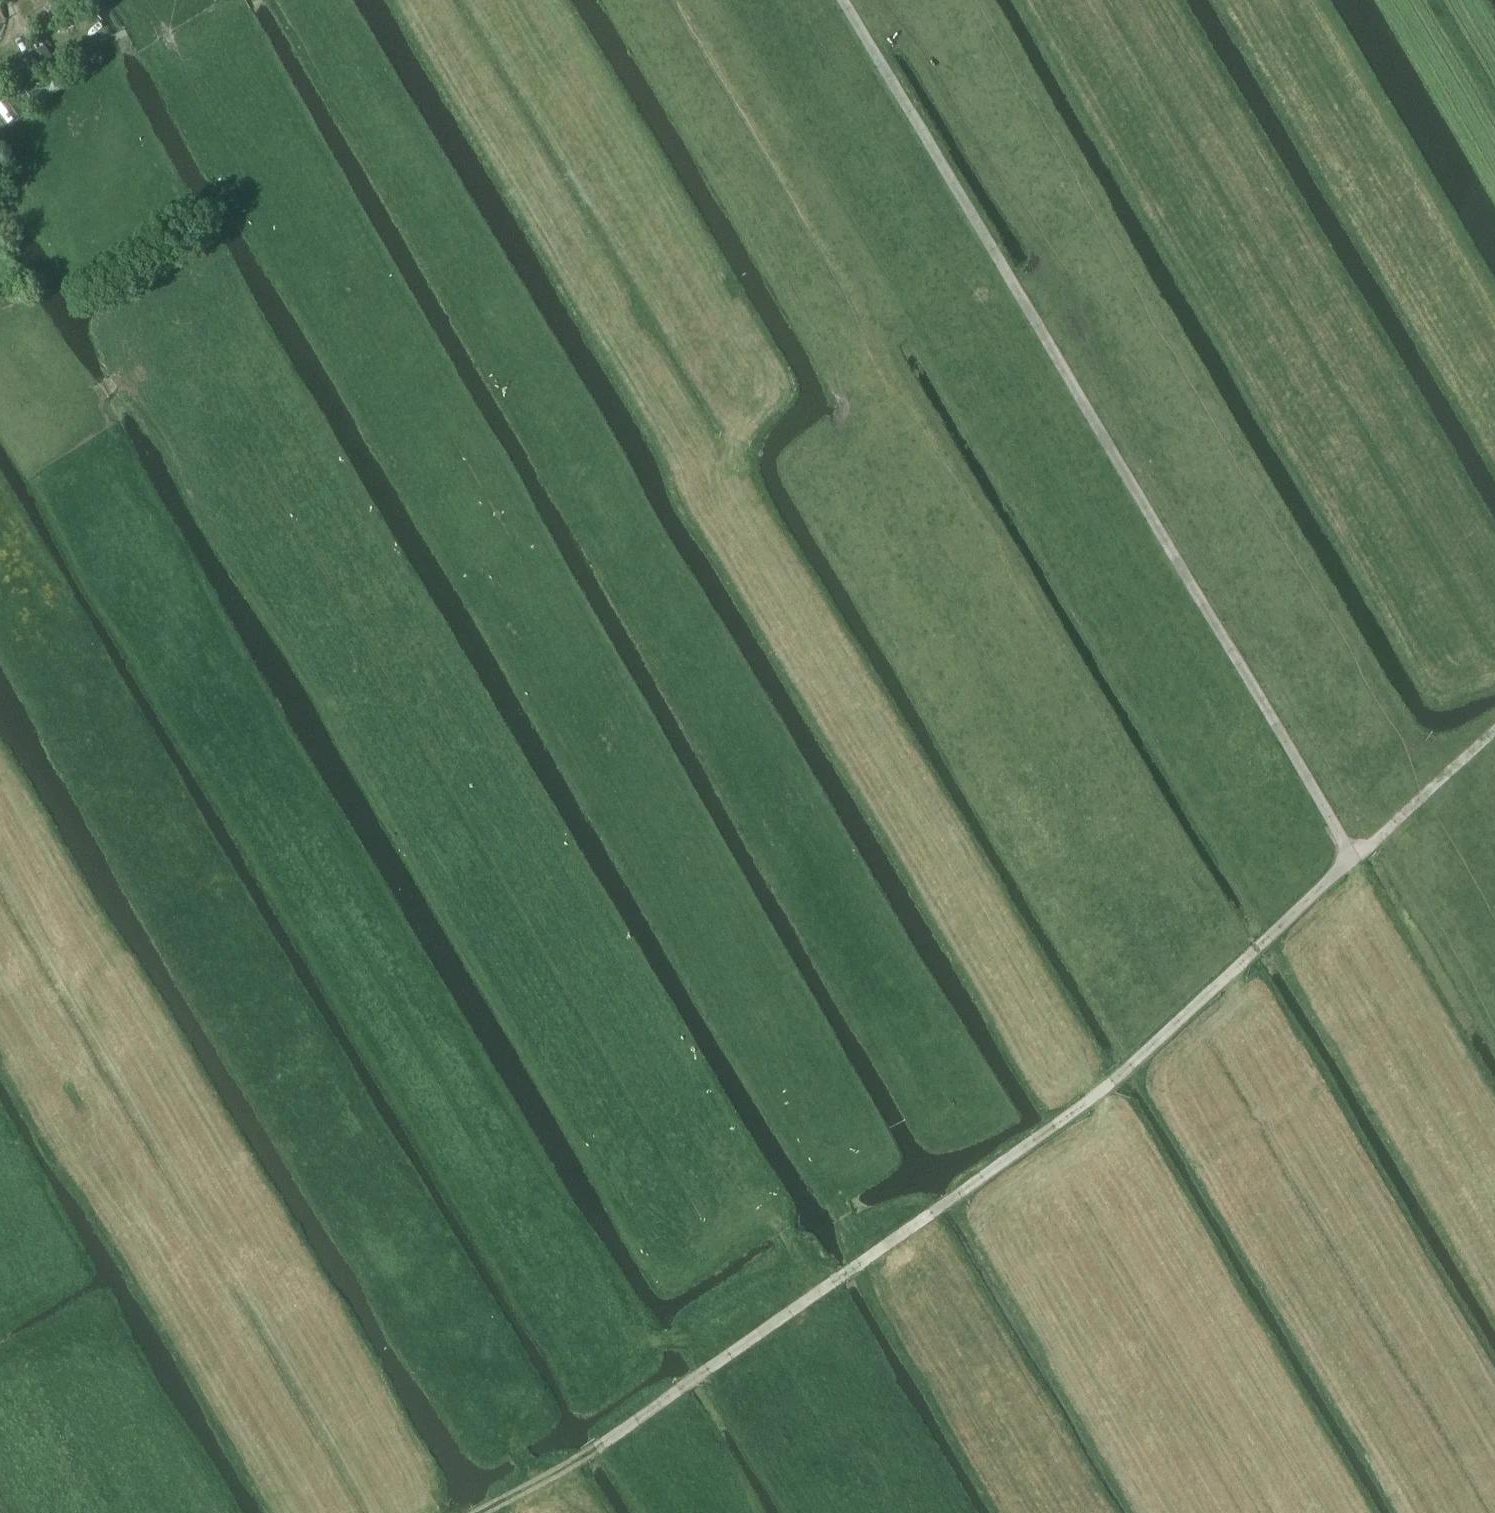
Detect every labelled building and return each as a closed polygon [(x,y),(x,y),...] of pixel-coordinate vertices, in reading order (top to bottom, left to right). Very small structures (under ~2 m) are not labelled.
[(45,45),(36,50),(50,73),(59,67),(45,45)] [(64,75),(45,88),(50,96),(70,82),(64,75)]
